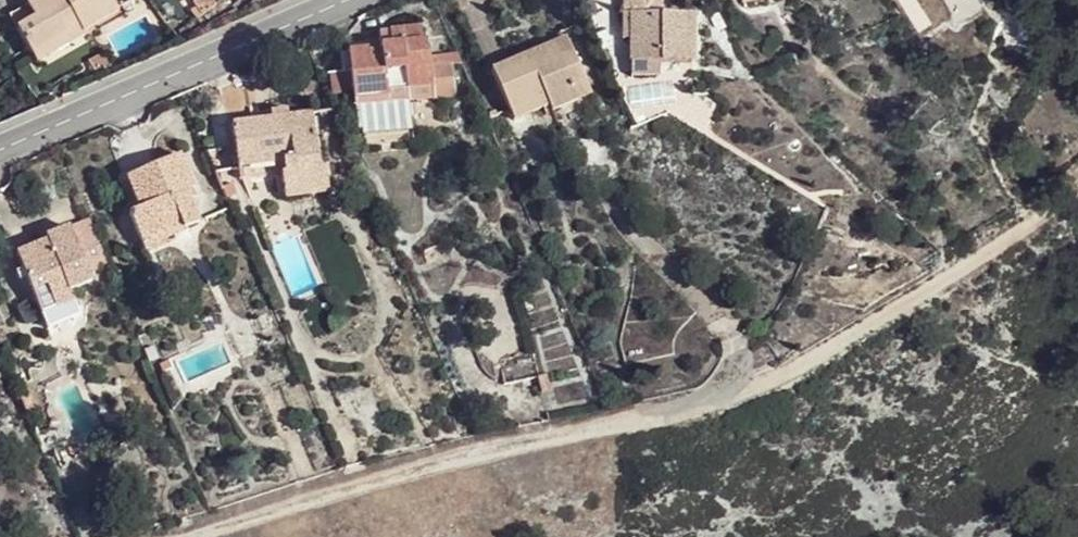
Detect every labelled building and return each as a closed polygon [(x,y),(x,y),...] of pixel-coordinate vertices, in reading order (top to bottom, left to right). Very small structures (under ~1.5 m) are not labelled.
[(37,53),(73,33),(70,27),(80,21),(87,32),(123,12),(116,0),(40,0),(15,15),(37,53)] [(635,66),(660,66),(692,64),(691,14),(663,15),(662,0),(626,0),(628,39),(634,39),(635,66)] [(73,33),(37,53),(42,63),(89,36),(87,32),(80,21),(70,27),(73,33)] [(425,56),(424,47),(422,35),(386,38),(387,48),(388,59),(376,60),(375,55),(356,57),(360,102),(394,100),(392,77),(411,75),(413,90),(439,87),(435,55),(425,56)] [(498,79),(515,119),(550,105),(553,112),(556,119),(583,107),(566,67),(579,61),(573,45),(535,62),(498,79)] [(434,47),(424,47),(425,56),(435,55),(434,47)] [(597,101),(579,61),(566,67),(583,107),(597,101)] [(660,66),(635,66),(636,82),(660,81),(660,66)] [(550,105),(515,119),(519,127),(553,112),(550,105)] [(244,131),(248,162),(300,156),(304,180),(291,181),(295,205),(340,199),(337,174),(331,175),(324,121),(302,124),(300,115),(281,118),(263,120),(265,128),(244,131)] [(300,156),(248,162),(249,175),(290,171),(291,181),(304,180),(300,156)] [(136,217),(145,240),(185,222),(188,232),(206,225),(192,193),(187,184),(197,179),(188,158),(162,170),(135,181),(147,211),(136,217)] [(201,189),(197,179),(187,184),(192,193),(201,189)] [(185,222),(145,240),(149,249),(188,232),(185,222)] [(27,258),(43,304),(76,292),(99,285),(79,231),(66,236),(52,240),(55,248),(27,258)] [(76,292),(43,304),(48,316),(80,304),(76,292)]
